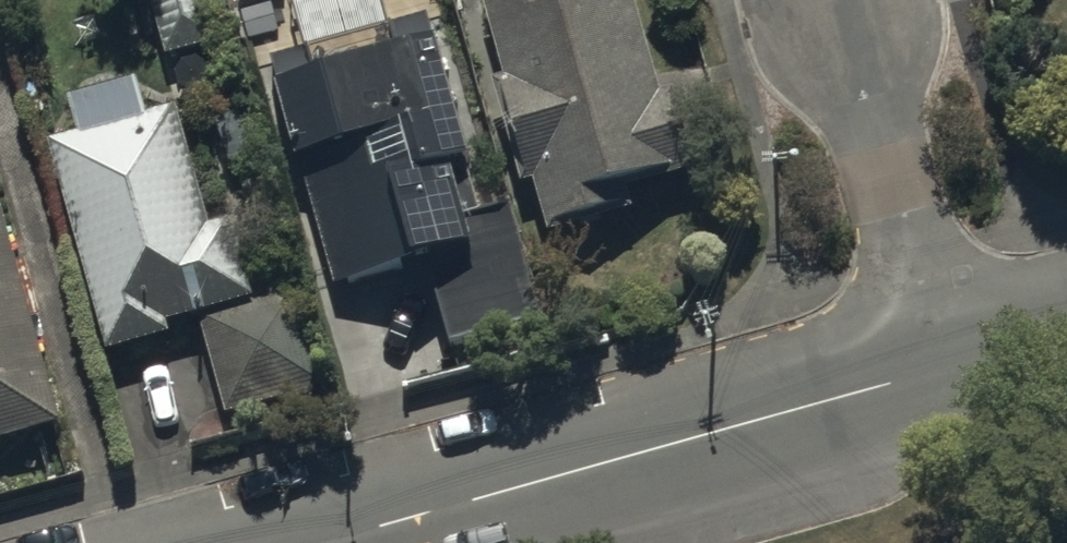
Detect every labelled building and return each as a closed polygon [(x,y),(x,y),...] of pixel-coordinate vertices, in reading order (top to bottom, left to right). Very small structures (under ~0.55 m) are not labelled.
[(163,43),(209,30),(203,9),(228,2),(228,0),(151,0),(163,43)] [(503,67),(492,70),(520,174),(533,170),(547,224),(632,202),(626,177),(688,160),(668,84),(662,86),(639,0),(485,0),(503,67)] [(429,8),(272,51),(334,276),(424,251),(446,332),(544,305),(514,195),(483,203),(429,8)] [(80,125),(48,134),(103,342),(200,316),(226,410),(311,387),(284,287),(259,293),(236,205),(208,212),(176,93),(143,102),(134,69),(69,86),(80,125)] [(62,415),(0,191),(0,432),(62,415)]
